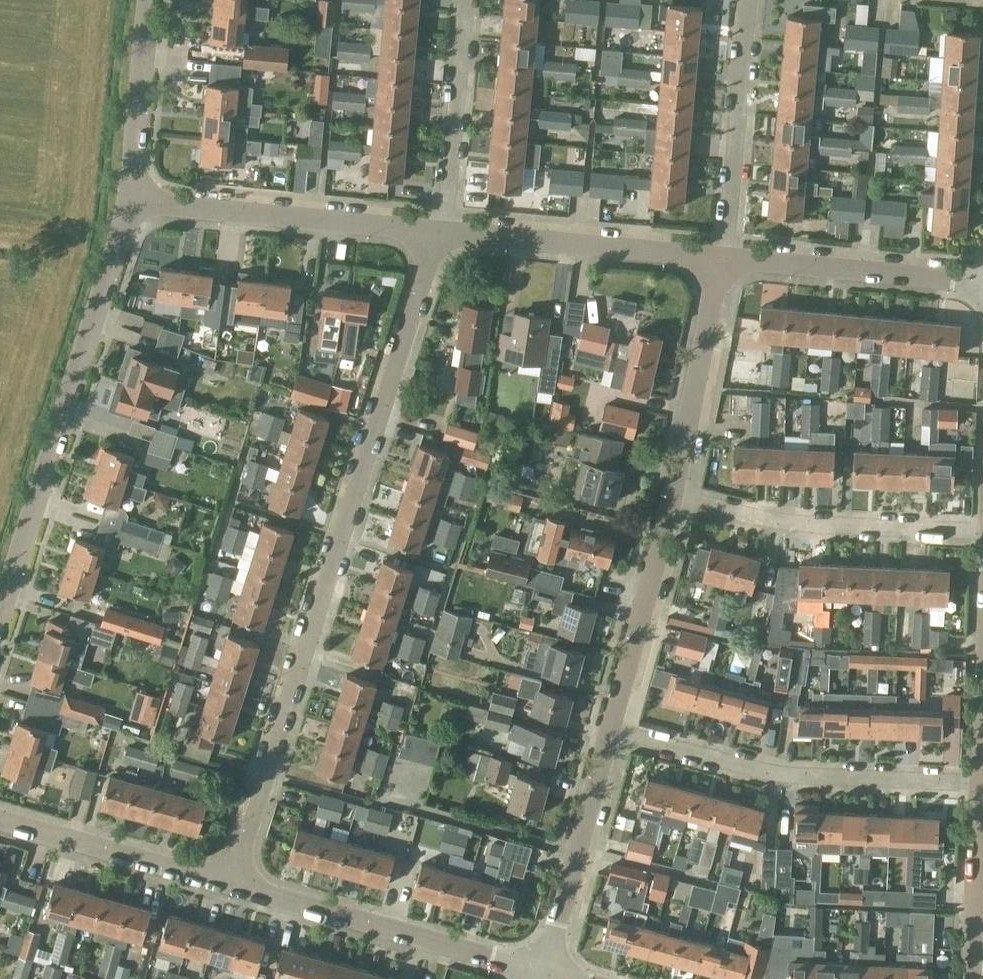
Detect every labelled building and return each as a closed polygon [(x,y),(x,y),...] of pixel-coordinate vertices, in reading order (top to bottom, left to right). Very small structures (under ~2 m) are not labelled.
[(214,13),(244,16),(268,18),(269,7),(245,5),(246,0),(215,0),(214,13)] [(317,23),(333,25),(335,0),(319,0),(317,23)] [(358,9),(359,0),(342,0),(341,7),(358,9)] [(374,10),(375,0),(359,0),(358,9),(374,10)] [(532,16),(534,0),(502,0),(501,14),(532,16)] [(583,0),(567,0),(566,8),(582,10),(583,0)] [(582,10),(581,22),(598,23),(600,0),(583,0),(582,10)] [(605,24),(622,26),(623,14),(624,1),(607,0),(605,24)] [(640,14),(641,3),(624,1),(623,14),(640,15),(640,14)] [(666,27),(697,30),(699,5),(668,2),(666,27)] [(384,3),(382,28),(413,30),(415,5),(384,3)] [(784,41),(815,43),(818,19),(834,21),(835,6),(803,3),(802,17),(787,15),(784,41)] [(581,22),(582,10),(566,8),(565,21),(581,22)] [(242,43),(244,16),(214,13),(211,40),(242,43)] [(531,41),(532,16),(501,14),(499,39),(531,41)] [(622,26),(638,27),(640,15),(623,14),(622,26)] [(864,49),(877,50),(880,26),(846,23),(845,35),(865,37),(864,49)] [(695,55),(697,30),(666,27),(664,52),(695,55)] [(884,50),(896,51),(897,40),(918,42),(920,30),(886,27),(884,50)] [(382,28),(380,52),(411,55),(413,30),(382,28)] [(945,56),(976,59),(978,33),(947,31),(945,56)] [(864,49),(865,37),(845,35),(844,47),(864,49)] [(529,66),(531,41),(499,39),(498,63),(529,66)] [(338,40),(337,58),(351,59),(353,41),(338,40)] [(897,40),(896,51),(917,53),(918,42),(897,40)] [(351,59),(369,60),(371,43),(353,41),(351,59)] [(784,41),(782,65),(813,68),(829,70),(831,53),(838,54),(839,46),(815,43),(784,41)] [(244,64),(254,65),(276,67),(288,68),(290,46),(246,42),(244,64)] [(409,79),(411,55),(380,52),(378,77),(409,79)] [(693,79),(695,55),(664,52),(661,77),(693,79)] [(896,56),(883,55),(881,75),(894,76),(896,56)] [(974,83),(976,59),(945,56),(943,81),(974,83)] [(542,59),(540,77),(557,79),(559,61),(542,59)] [(574,63),(559,61),(557,79),(572,81),(574,63)] [(207,82),(205,109),(235,112),(259,114),(261,114),(262,103),(251,102),(253,86),(237,85),(239,64),(209,62),(207,82)] [(527,91),(529,66),(498,63),(496,88),(527,91)] [(276,67),(254,65),(252,76),(275,78),(276,67)] [(812,80),(813,68),(782,65),(780,90),(824,94),(824,92),(826,92),(826,86),(827,82),(812,80)] [(618,83),(633,85),(635,67),(619,66),(618,83)] [(633,85),(650,86),(651,69),(635,67),(633,85)] [(378,77),(376,102),(407,104),(409,79),(378,77)] [(661,77),(659,101),(690,104),(693,79),(661,77)] [(973,108),(974,83),(943,81),(942,93),(930,92),(930,96),(930,105),(941,106),(942,106),(973,108)] [(839,104),(841,87),(826,86),(826,92),(824,92),(824,94),(823,102),(839,104)] [(855,105),(857,88),(841,87),(839,104),(855,105)] [(496,88),(494,113),(525,115),(527,91),(496,88)] [(334,90),(332,106),(349,108),(350,91),(334,90)] [(823,106),(823,102),(824,94),(780,90),(777,115),(808,118),(810,105),(823,106)] [(350,91),(349,108),(365,109),(366,92),(350,91)] [(913,112),(915,95),(899,93),(898,103),(897,111),(913,112)] [(929,113),(930,105),(930,96),(915,95),(913,112),(929,113)] [(645,113),(644,118),(647,118),(646,125),(688,129),(690,104),(659,101),(658,114),(645,113)] [(405,129),(407,104),(376,102),(374,126),(405,129)] [(971,133),(973,108),(942,106),(941,106),(940,131),(971,133)] [(536,108),(534,127),(551,128),(553,109),(536,108)] [(205,109),(202,135),(232,138),(246,139),(248,124),(258,125),(259,114),(205,109)] [(570,110),(553,109),(551,128),(569,129),(570,110)] [(525,115),(494,113),(492,138),(523,140),(525,115)] [(613,132),(629,134),(631,117),(615,115),(613,132)] [(807,134),(808,118),(777,115),(775,139),(819,143),(819,136),(807,134)] [(645,136),(646,125),(647,118),(644,118),(631,117),(629,134),(645,136)] [(645,136),(644,150),(655,151),(686,154),(688,129),(646,125),(645,136)] [(404,154),(405,129),(374,126),(372,151),(404,154)] [(927,145),(927,154),(969,158),(971,133),(940,131),(929,130),(927,145)] [(589,131),(588,147),(601,147),(602,132),(589,131)] [(261,140),(232,138),(202,135),(200,161),(202,161),(202,164),(204,167),(213,168),(216,166),(217,162),(230,164),(231,151),(259,153),(261,140)] [(819,143),(818,152),(834,154),(836,136),(819,135),(819,136),(819,143)] [(853,138),(836,136),(834,154),(851,155),(853,138)] [(521,165),(523,140),(492,138),(490,162),(521,165)] [(327,156),(344,157),(345,140),(329,139),(327,156)] [(775,139),(773,164),(804,167),(805,155),(818,155),(818,152),(819,143),(775,139)] [(344,157),(360,159),(362,142),(345,140),(344,157)] [(297,167),(307,168),(309,143),(298,142),(296,167),(297,167)] [(309,143),(307,168),(320,170),(322,145),(309,143)] [(893,143),(892,162),(909,163),(910,144),(893,143)] [(926,162),(937,162),(936,180),(967,182),(969,158),(927,154),(927,145),(910,144),(909,163),(926,164),(926,162)] [(860,148),(859,163),(868,163),(869,149),(860,148)] [(402,179),(404,154),(372,151),(371,176),(402,179)] [(653,168),(652,175),(684,178),(686,154),(655,151),(653,168)] [(520,190),(521,165),(490,162),(488,188),(520,190)] [(773,164),(770,189),(802,192),(817,194),(817,193),(821,194),(831,195),(831,186),(822,185),(817,185),(818,181),(803,180),(804,167),(773,164)] [(565,192),(568,169),(551,167),(549,191),(565,192)] [(582,194),(584,170),(568,169),(565,192),(582,194)] [(605,172),(591,171),(589,195),(623,198),(624,185),(604,183),(605,172)] [(868,172),(855,171),(853,192),(862,193),(866,191),(868,172)] [(625,174),(605,172),(604,183),(624,185),(625,174)] [(651,186),(650,201),(681,203),(684,178),(652,175),(652,176),(651,186)] [(918,204),(934,205),(965,207),(967,182),(936,180),(935,194),(919,192),(918,204)] [(799,217),(802,192),(770,189),(768,214),(799,217)] [(852,207),(853,196),(832,194),(831,205),(852,207)] [(864,221),(866,197),(853,196),(852,207),(831,205),(830,217),(827,217),(826,229),(848,231),(849,219),(864,221)] [(888,199),(872,198),(870,221),(886,223),(887,211),(888,199)] [(888,199),(887,211),(905,213),(906,201),(888,199)] [(963,232),(965,207),(934,205),(932,230),(963,232)] [(905,213),(887,211),(886,223),(904,225),(905,213)] [(182,301),(181,313),(206,316),(206,322),(219,324),(225,280),(212,278),(212,274),(213,268),(199,266),(198,272),(186,270),(182,301)] [(182,301),(186,270),(160,267),(156,298),(182,301)] [(225,280),(219,324),(233,326),(233,321),(259,324),(259,323),(261,311),(265,281),(252,279),(253,273),(239,271),(239,277),(238,281),(225,280)] [(261,311),(259,323),(285,327),(286,315),(290,284),(291,278),(277,276),(276,282),(265,281),(261,311)] [(342,321),(347,292),(324,289),(320,317),(321,318),(317,344),(338,348),(338,344),(342,321)] [(342,321),(338,344),(340,344),(339,352),(352,354),(355,322),(365,324),(369,295),(347,292),(342,321)] [(461,346),(459,364),(455,389),(480,393),(484,368),(480,367),(482,349),(484,350),(491,309),(463,304),(456,345),(461,346)] [(300,340),(302,341),(307,308),(293,306),(290,327),(285,358),(297,360),(298,353),(300,340)] [(785,309),(760,307),(758,337),(771,339),(770,350),(774,350),(783,351),(783,340),(783,339),(785,309)] [(785,309),(783,339),(783,340),(807,342),(810,311),(785,309)] [(832,344),(835,313),(810,311),(807,342),(832,344)] [(502,332),(498,357),(531,362),(534,345),(543,346),(536,389),(553,392),(562,334),(546,332),(548,317),(516,312),(516,313),(513,334),(502,332)] [(582,327),(583,315),(566,312),(564,323),(582,327)] [(857,346),(859,315),(835,313),(832,344),(857,346)] [(884,318),(859,315),(857,346),(870,347),(869,359),(872,359),(880,360),(881,348),(884,318)] [(884,318),(881,348),(891,349),(906,350),(909,320),(884,318)] [(931,353),(934,322),(909,320),(906,350),(931,353)] [(745,321),(743,345),(757,346),(759,321),(745,321)] [(934,322),(931,353),(956,355),(959,324),(934,322)] [(587,323),(581,347),(629,358),(653,364),(660,337),(636,331),(627,343),(623,342),(607,337),(609,328),(587,323)] [(162,326),(157,338),(180,345),(184,335),(162,326)] [(180,345),(157,338),(154,348),(176,356),(180,345)] [(129,346),(123,367),(128,369),(125,380),(166,393),(166,392),(181,397),(184,387),(173,384),(178,368),(149,359),(151,353),(129,346)] [(578,346),(574,360),(615,370),(612,382),(622,384),(622,387),(645,393),(653,364),(629,358),(581,347),(578,346)] [(783,351),(774,350),(773,367),(790,368),(791,352),(783,351)] [(822,355),(821,373),(837,375),(839,356),(822,355)] [(872,359),(871,376),(888,377),(890,360),(880,360),(872,359)] [(765,382),(767,364),(758,363),(756,382),(765,382)] [(920,366),(918,382),(936,383),(937,367),(920,366)] [(790,368),(773,367),(771,383),(788,385),(790,368)] [(821,373),(819,392),(836,393),(837,375),(821,373)] [(888,377),(871,376),(870,393),(887,394),(888,377)] [(311,379),(307,397),(324,401),(328,383),(311,379)] [(116,389),(109,408),(130,415),(132,409),(146,414),(158,418),(163,403),(177,408),(181,397),(166,392),(166,393),(125,380),(122,390),(116,389)] [(918,382),(916,398),(934,399),(936,383),(918,382)] [(346,412),(351,389),(332,384),(327,407),(346,412)] [(753,400),(752,417),(769,418),(770,401),(753,400)] [(633,438),(640,411),(605,402),(599,430),(633,438)] [(800,403),(799,420),(817,420),(818,403),(800,403)] [(873,406),(872,422),(889,423),(890,406),(873,406)] [(299,408),(291,432),(320,441),(328,417),(299,408)] [(923,408),(922,425),(937,425),(938,409),(923,408)] [(938,409),(937,425),(956,426),(956,410),(938,409)] [(264,411),(260,422),(281,429),(285,417),(264,411)] [(760,434),(768,434),(769,418),(752,417),(752,418),(751,434),(760,434)] [(281,429),(260,422),(252,420),(251,422),(260,425),(257,433),(278,440),(281,429)] [(799,420),(799,437),(808,437),(817,437),(817,431),(817,420),(799,420)] [(443,438),(474,448),(479,432),(448,422),(443,438)] [(872,422),(871,439),(879,440),(888,440),(889,423),(872,422)] [(922,425),(922,441),(929,441),(936,442),(937,425),(922,425)] [(154,426),(150,438),(186,449),(189,437),(154,426)] [(564,453),(557,484),(573,488),(615,499),(622,469),(600,464),(609,436),(592,433),(579,431),(573,455),(564,453)] [(807,449),(806,480),(831,481),(833,451),(833,432),(817,431),(817,437),(808,437),(807,449)] [(313,465),(320,441),(291,432),(284,456),(313,465)] [(182,461),(186,449),(150,438),(146,450),(182,461)] [(878,452),(877,482),(902,483),(903,453),(888,452),(888,440),(879,440),(878,452)] [(928,454),(927,485),(939,485),(939,488),(949,489),(949,486),(952,486),(954,456),(954,443),(936,442),(929,441),(928,454)] [(415,457),(411,469),(440,479),(444,466),(448,454),(419,445),(418,446),(416,446),(412,456),(415,457)] [(96,471),(141,485),(145,474),(129,469),(133,456),(104,446),(96,471)] [(488,452),(463,446),(460,460),(485,466),(488,452)] [(758,447),(732,446),(731,476),(756,477),(758,447)] [(758,447),(756,477),(781,479),(783,448),(758,447)] [(806,480),(807,449),(783,448),(781,479),(806,480)] [(877,482),(878,452),(852,451),(851,481),(877,482)] [(902,483),(927,485),(928,454),(903,453),(902,483)] [(305,489),(313,465),(284,456),(276,480),(305,489)] [(245,470),(266,477),(270,464),(248,458),(245,470)] [(449,492),(452,482),(440,479),(411,469),(403,493),(433,502),(437,488),(447,491),(449,492)] [(473,489),(478,477),(456,469),(456,470),(452,482),(473,489)] [(263,487),(266,477),(245,470),(241,481),(263,487)] [(141,487),(141,485),(96,471),(93,480),(89,479),(84,494),(106,501),(100,522),(161,541),(169,544),(173,533),(127,518),(129,514),(124,507),(118,505),(121,494),(142,500),(145,488),(141,487)] [(298,513),(305,489),(276,480),(268,504),(298,513)] [(470,499),(473,489),(452,482),(449,492),(470,499)] [(494,488),(490,504),(519,511),(522,495),(494,488)] [(425,526),(433,502),(403,493),(396,517),(425,526)] [(210,505),(186,496),(175,524),(199,533),(210,505)] [(417,550),(425,526),(396,517),(388,541),(417,550)] [(441,517),(437,529),(459,536),(463,524),(441,517)] [(534,517),(526,550),(538,553),(538,554),(556,559),(558,551),(566,553),(565,554),(605,565),(608,554),(612,551),(614,545),(612,542),(613,538),(573,528),(572,530),(564,528),(566,522),(547,518),(546,520),(534,517)] [(256,545),(285,554),(293,530),(263,521),(256,545)] [(158,553),(161,541),(100,522),(93,543),(76,537),(68,562),(97,571),(105,547),(113,549),(118,547),(120,541),(158,553)] [(224,535),(246,542),(250,530),(228,523),(224,535)] [(455,546),(459,536),(437,529),(434,539),(455,546)] [(242,553),(246,542),(224,535),(221,546),(242,553)] [(277,578),(285,554),(256,545),(248,569),(277,578)] [(727,583),(735,553),(710,546),(709,550),(697,547),(689,575),(702,578),(702,576),(727,583)] [(485,573),(524,583),(528,566),(528,565),(524,559),(491,550),(485,573)] [(735,553),(727,583),(751,589),(759,560),(735,553)] [(374,583),(404,593),(411,568),(382,559),(374,583)] [(89,596),(97,571),(68,562),(60,587),(89,596)] [(771,608),(766,640),(769,641),(789,644),(791,629),(781,628),(784,609),(797,609),(797,605),(814,606),(821,606),(822,595),(823,565),(798,564),(797,568),(777,567),(771,608)] [(847,596),(848,566),(823,565),(822,595),(847,596)] [(528,566),(524,583),(534,585),(535,584),(559,590),(563,575),(528,566)] [(848,566),(847,596),(871,598),(873,567),(848,566)] [(898,568),(873,567),(871,598),(896,599),(898,568)] [(923,569),(898,568),(896,599),(921,600),(923,569)] [(270,602),(277,578),(248,569),(241,592),(270,602)] [(948,570),(923,569),(921,600),(947,601),(948,570)] [(209,582),(229,589),(233,577),(212,571),(209,582)] [(209,582),(205,594),(226,601),(229,589),(209,582)] [(396,616),(404,593),(374,583),(367,607),(396,616)] [(419,584),(416,596),(437,602),(441,591),(419,584)] [(586,636),(593,609),(565,602),(557,600),(559,590),(535,584),(534,585),(532,595),(554,601),(551,610),(562,614),(558,629),(586,636)] [(262,626),(270,602),(241,592),(233,617),(262,626)] [(713,604),(712,608),(728,612),(733,596),(724,594),(716,592),(713,604)] [(434,613),(437,602),(416,596),(412,607),(433,614),(434,613)] [(156,624),(99,606),(94,621),(117,628),(151,639),(156,624)] [(829,624),(830,607),(821,606),(814,606),(813,624),(829,624)] [(389,640),(396,616),(367,607),(359,630),(389,640)] [(473,616),(443,608),(430,649),(458,657),(465,630),(469,631),(473,616)] [(712,608),(708,625),(724,629),(728,612),(712,608)] [(864,609),(864,626),(880,626),(881,610),(864,609)] [(930,612),(913,611),(913,627),(930,628),(930,612)] [(213,619),(192,613),(189,627),(209,632),(213,619)] [(74,637),(75,633),(73,627),(49,620),(39,653),(80,667),(88,642),(74,637)] [(111,647),(117,628),(94,621),(90,637),(92,641),(111,647)] [(828,641),(829,624),(813,624),(813,640),(828,641)] [(880,626),(864,626),(863,642),(871,643),(879,643),(880,626)] [(929,646),(930,628),(913,627),(912,645),(913,646),(913,650),(927,651),(927,646),(929,646)] [(948,629),(930,628),(929,646),(947,647),(948,629)] [(543,670),(576,678),(582,653),(550,644),(552,635),(530,629),(526,643),(538,647),(535,656),(539,657),(536,668),(543,670)] [(193,630),(188,648),(203,653),(208,635),(193,630)] [(381,664),(389,640),(359,630),(352,655),(381,664)] [(404,631),(400,643),(421,649),(425,638),(404,631)] [(702,653),(706,638),(687,633),(682,649),(699,653),(697,662),(699,663),(698,666),(692,664),(689,677),(676,674),(672,688),(666,686),(661,704),(682,709),(684,703),(692,705),(703,668),(708,669),(711,656),(702,653)] [(220,658),(249,667),(257,644),(228,634),(220,658)] [(702,653),(711,656),(716,641),(706,638),(702,653)] [(400,643),(396,654),(418,661),(421,649),(400,643)] [(162,645),(157,661),(172,665),(176,649),(162,645)] [(772,688),(785,690),(792,647),(778,646),(772,688)] [(783,714),(798,716),(798,704),(797,704),(800,680),(805,681),(809,650),(792,647),(785,690),(786,690),(783,714)] [(184,657),(182,663),(199,668),(203,653),(188,648),(184,657)] [(80,667),(39,653),(31,678),(60,688),(64,676),(91,684),(95,671),(80,667)] [(757,669),(761,656),(759,655),(751,653),(747,667),(757,669)] [(867,665),(867,678),(877,678),(878,666),(896,667),(896,655),(873,653),(873,665),(867,665)] [(915,668),(916,656),(901,655),(900,657),(900,667),(915,668)] [(915,668),(915,682),(925,683),(926,668),(927,668),(927,656),(916,656),(915,668)] [(952,667),(953,658),(939,657),(938,667),(952,667)] [(242,691),(249,667),(220,658),(213,681),(242,691)] [(820,664),(820,676),(828,676),(828,664),(820,664)] [(252,667),(246,688),(262,693),(269,672),(252,667)] [(747,667),(743,680),(749,681),(754,683),(755,678),(757,669),(747,667)] [(713,671),(708,669),(703,668),(692,705),(715,711),(722,686),(710,683),(713,671)] [(726,671),(722,686),(715,711),(736,717),(738,718),(745,692),(746,693),(749,681),(743,680),(738,679),(739,675),(726,671)] [(376,684),(346,674),(338,698),(368,708),(376,684)] [(522,674),(517,693),(534,698),(531,711),(564,719),(570,697),(539,689),(542,680),(522,674)] [(793,720),(793,735),(812,736),(812,731),(822,732),(824,692),(827,692),(828,676),(820,676),(819,692),(811,691),(810,704),(798,704),(798,716),(797,720),(793,720)] [(758,731),(769,691),(759,688),(761,680),(755,678),(754,683),(749,681),(746,693),(745,692),(738,718),(736,717),(734,724),(758,731)] [(847,693),(846,732),(870,733),(872,693),(877,694),(877,678),(867,678),(866,693),(847,693)] [(178,679),(174,695),(189,700),(194,684),(178,679)] [(234,714),(242,691),(213,681),(205,705),(234,714)] [(894,708),(893,734),(918,735),(919,709),(919,696),(925,696),(925,683),(915,682),(914,696),(907,696),(907,700),(894,699),(894,708)] [(489,707),(512,714),(517,697),(493,690),(489,707)] [(146,725),(152,696),(127,691),(121,720),(146,725)] [(822,732),(846,732),(847,693),(827,692),(824,692),(822,732)] [(872,693),(870,733),(893,734),(894,708),(894,699),(895,695),(883,694),(877,694),(872,693)] [(184,715),(189,700),(174,695),(169,711),(184,715)] [(919,709),(918,735),(941,736),(942,725),(958,726),(959,696),(942,695),(942,710),(919,709)] [(361,732),(368,708),(338,698),(330,722),(361,732)] [(73,715),(99,723),(104,707),(79,699),(73,715)] [(382,700),(379,711),(400,717),(404,707),(382,700)] [(489,707),(488,709),(469,703),(465,716),(485,722),(484,724),(508,730),(508,729),(509,729),(507,736),(525,741),(522,754),(552,762),(560,736),(529,727),(529,726),(510,721),(512,714),(489,707)] [(227,738),(234,714),(205,705),(198,728),(188,725),(184,739),(212,748),(217,734),(227,738)] [(379,711),(375,723),(396,729),(400,717),(379,711)] [(61,724),(84,731),(87,720),(65,713),(61,724)] [(18,721),(10,745),(55,759),(58,748),(43,743),(47,730),(18,721)] [(361,732),(330,722),(323,746),(353,755),(361,732)] [(410,758),(417,735),(405,731),(399,755),(410,758)] [(88,734),(84,748),(97,751),(100,737),(88,734)] [(422,761),(429,738),(417,735),(410,758),(422,761)] [(429,738),(422,761),(434,765),(440,741),(429,738)] [(139,765),(144,749),(128,744),(123,760),(139,765)] [(10,745),(2,770),(15,774),(11,787),(27,792),(31,779),(35,766),(52,771),(55,759),(10,745)] [(345,779),(353,755),(323,746),(315,770),(345,779)] [(369,747),(366,759),(386,766),(390,753),(381,750),(369,747)] [(514,784),(507,806),(538,814),(547,783),(516,775),(516,774),(509,772),(513,760),(470,748),(463,774),(484,780),(485,777),(506,783),(506,782),(514,784)] [(146,749),(144,749),(139,765),(155,769),(159,753),(160,753),(146,749)] [(188,778),(192,762),(175,758),(171,773),(188,778)] [(362,769),(382,776),(386,766),(366,759),(362,769)] [(192,762),(188,778),(203,782),(207,766),(192,762)] [(77,764),(69,792),(91,798),(98,770),(77,764)] [(110,775),(102,805),(126,812),(135,782),(137,772),(127,769),(124,779),(110,775)] [(635,835),(633,842),(649,846),(652,833),(656,820),(661,822),(671,784),(648,777),(637,815),(648,818),(643,833),(641,833),(635,835)] [(150,819),(159,788),(135,782),(126,812),(150,819)] [(656,820),(652,833),(662,835),(665,823),(672,825),(675,812),(680,814),(687,816),(694,790),(671,784),(661,822),(656,820)] [(175,825),(183,795),(159,788),(150,819),(175,825)] [(699,863),(717,796),(694,790),(687,816),(698,819),(687,859),(699,863)] [(327,817),(333,795),(322,792),(316,814),(327,817)] [(183,795),(175,825),(199,832),(208,802),(183,795)] [(333,795),(327,817),(339,820),(345,799),(333,795)] [(733,828),(740,802),(717,796),(699,863),(710,866),(717,841),(715,840),(719,824),(733,828)] [(765,826),(760,825),(764,809),(740,802),(733,828),(731,837),(754,843),(764,842),(765,826)] [(793,846),(806,852),(807,853),(808,839),(817,839),(818,811),(808,811),(809,805),(794,804),(793,846)] [(364,828),(375,831),(381,809),(370,806),(364,828)] [(381,809),(375,831),(387,834),(393,812),(381,809)] [(841,840),(842,812),(818,811),(817,839),(817,849),(812,849),(812,863),(821,863),(822,851),(841,852),(841,840)] [(841,840),(841,852),(859,853),(864,853),(864,852),(864,841),(866,813),(842,812),(841,840)] [(888,842),(889,814),(866,813),(864,841),(888,842)] [(888,853),(908,854),(912,854),(913,815),(889,814),(888,842),(888,853)] [(908,854),(907,869),(917,869),(920,869),(921,855),(942,856),(943,841),(937,841),(938,816),(913,815),(912,854),(908,854)] [(450,853),(456,831),(443,827),(438,850),(450,853)] [(314,864),(322,834),(297,828),(289,858),(314,864)] [(467,833),(456,831),(450,853),(461,856),(467,833)] [(658,850),(662,836),(652,833),(649,846),(633,842),(630,855),(650,861),(653,849),(658,850)] [(338,871),(346,841),(322,834),(314,864),(338,871)] [(507,886),(514,859),(527,863),(531,846),(506,839),(504,845),(498,867),(494,882),(507,886)] [(362,878),(370,848),(346,841),(338,871),(362,878)] [(498,867),(504,845),(491,842),(485,864),(498,867)] [(370,848),(362,878),(386,885),(394,854),(370,848)] [(772,895),(774,876),(776,848),(762,848),(759,892),(772,895)] [(776,848),(774,876),(788,877),(790,849),(776,848)] [(680,866),(684,853),(670,849),(666,862),(680,866)] [(859,853),(858,867),(868,867),(868,852),(864,852),(864,853),(859,853)] [(437,899),(445,869),(421,862),(413,892),(437,899)] [(626,949),(636,911),(640,913),(641,911),(644,899),(635,896),(639,881),(644,882),(647,871),(623,865),(623,866),(612,863),(608,881),(630,887),(622,920),(610,916),(603,942),(626,949)] [(811,865),(811,879),(821,879),(821,865),(811,865)] [(858,867),(857,882),(867,883),(868,867),(858,867)] [(3,896),(1,903),(17,908),(22,893),(7,888),(7,885),(3,884),(7,871),(0,869),(0,895),(3,896)] [(461,906),(470,876),(445,869),(437,899),(461,906)] [(916,884),(917,869),(907,869),(906,883),(916,884)] [(662,901),(669,877),(669,874),(655,870),(655,873),(648,897),(662,901)] [(738,886),(740,877),(722,872),(720,880),(738,886)] [(486,912),(494,882),(470,876),(461,906),(486,912)] [(691,895),(694,883),(677,879),(672,899),(683,902),(685,894),(691,895)] [(644,899),(648,884),(644,882),(639,881),(635,896),(644,899)] [(494,882),(486,912),(510,919),(518,889),(507,886),(494,882)] [(737,902),(741,888),(718,882),(716,890),(714,896),(728,899),(737,902)] [(53,883),(45,912),(59,916),(56,929),(59,929),(55,944),(71,948),(75,932),(79,921),(70,919),(78,890),(53,883)] [(681,907),(691,910),(692,905),(700,907),(706,887),(694,883),(691,895),(685,894),(683,902),(681,907)] [(867,885),(867,901),(884,901),(884,885),(867,885)] [(70,919),(79,921),(94,925),(102,896),(78,890),(70,919)] [(839,901),(857,902),(861,902),(861,892),(845,891),(839,891),(839,901)] [(935,892),(912,891),(911,904),(934,904),(935,892)] [(22,893),(17,908),(33,913),(38,898),(22,893)] [(118,932),(126,903),(102,896),(94,925),(118,932)] [(118,932),(114,943),(123,946),(124,946),(127,935),(142,939),(150,909),(126,903),(118,932)] [(687,925),(691,910),(681,907),(678,921),(671,920),(668,932),(657,929),(650,955),(672,961),(679,934),(682,924),(687,925)] [(730,908),(727,920),(736,922),(739,910),(730,908)] [(907,978),(931,978),(931,965),(919,964),(920,953),(932,953),(934,911),(910,910),(910,923),(916,923),(915,940),(908,939),(908,936),(902,936),(901,951),(908,952),(907,978)] [(650,955),(657,929),(644,925),(648,913),(641,911),(640,913),(636,911),(626,949),(650,955)] [(180,963),(183,951),(184,951),(192,921),(168,914),(159,944),(156,956),(180,963)] [(822,919),(808,918),(807,934),(814,934),(814,931),(822,932),(822,919)] [(728,936),(729,934),(733,935),(736,922),(727,920),(723,935),(728,936)] [(862,934),(869,934),(870,921),(855,920),(855,936),(861,936),(862,934)] [(207,958),(216,928),(192,921),(184,951),(207,958)] [(916,923),(910,923),(902,922),(902,936),(908,936),(908,939),(915,940),(916,923)] [(230,969),(240,935),(216,928),(207,958),(222,962),(221,967),(230,969)] [(19,955),(46,963),(52,955),(35,950),(41,933),(27,929),(19,955)] [(767,974),(788,975),(788,978),(811,978),(813,948),(821,948),(822,932),(814,931),(814,934),(807,934),(807,935),(803,935),(803,947),(771,945),(767,974)] [(230,974),(248,978),(253,978),(255,971),(264,941),(240,934),(231,965),(232,965),(231,970),(230,974)] [(695,967),(702,941),(679,934),(672,961),(695,967)] [(767,974),(771,945),(772,938),(757,934),(755,941),(733,935),(729,934),(728,936),(725,946),(718,973),(742,978),(744,969),(767,974)] [(869,934),(862,934),(861,936),(855,936),(854,949),(850,949),(849,961),(837,961),(836,978),(859,978),(860,950),(868,950),(869,934)] [(103,957),(118,961),(123,946),(114,943),(107,941),(103,957)] [(718,973),(725,946),(702,941),(695,967),(718,973)] [(55,944),(52,955),(46,963),(62,968),(64,963),(67,964),(71,948),(55,944)] [(307,953),(283,946),(274,978),(299,978),(307,953)] [(821,948),(813,948),(811,978),(836,978),(837,961),(825,960),(826,948),(821,948)] [(868,950),(860,950),(859,978),(883,978),(884,963),(872,962),(872,950),(868,950)] [(901,951),(897,951),(896,963),(884,963),(883,978),(907,978),(908,952),(901,951)] [(331,960),(307,953),(299,978),(325,978),(331,960)] [(19,956),(13,977),(21,978),(27,978),(33,960),(19,956)] [(118,961),(103,957),(99,973),(114,977),(118,961)] [(355,966),(331,960),(325,978),(351,978),(355,966)] [(46,963),(42,978),(45,978),(59,978),(62,968),(46,963)] [(378,973),(355,966),(351,978),(376,978),(378,973)] [(178,973),(166,970),(163,978),(176,978),(178,973)]
